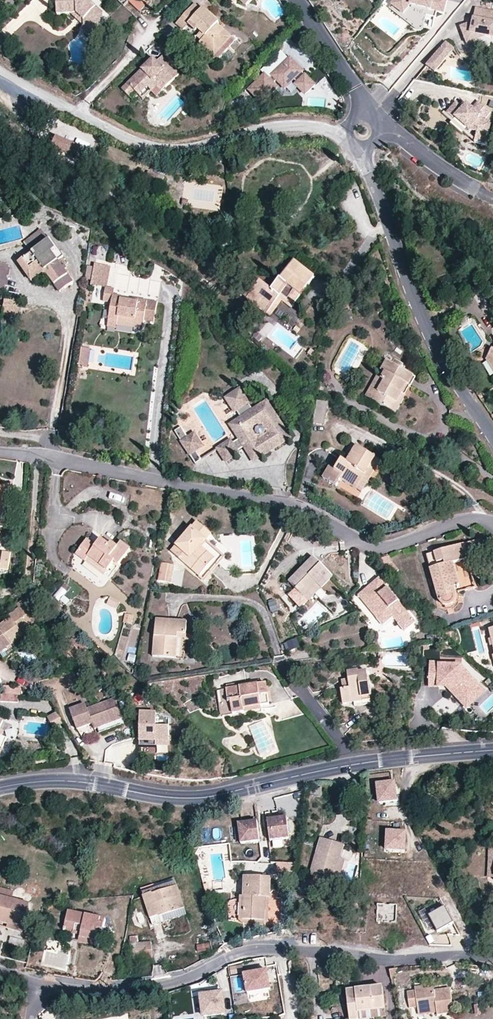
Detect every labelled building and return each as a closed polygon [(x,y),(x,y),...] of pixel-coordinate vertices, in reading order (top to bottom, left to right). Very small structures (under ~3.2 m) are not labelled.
[(84,26),(93,35),(104,24),(104,15),(88,1),(77,1),(77,0),(56,0),(57,15),(71,15),(84,26)] [(147,0),(129,0),(128,1),(139,12),(148,1),(147,0)] [(393,6),(405,16),(412,8),(446,16),(450,0),(397,0),(393,6)] [(194,4),(183,16),(189,23),(204,37),(198,43),(203,47),(214,46),(219,51),(231,39),(216,25),(219,22),(204,8),(201,10),(194,4)] [(474,9),(472,23),(459,28),(463,37),(470,35),(476,36),(492,39),(492,12),(474,9)] [(182,30),(189,23),(183,16),(176,24),(182,30)] [(90,39),(93,35),(84,26),(80,30),(90,39)] [(470,35),(463,37),(465,44),(475,41),(476,36),(470,35)] [(300,49),(308,44),(304,38),(295,44),(300,49)] [(437,71),(456,47),(448,41),(429,65),(437,71)] [(213,58),(219,51),(214,46),(203,47),(213,58)] [(181,74),(162,57),(157,62),(154,59),(123,90),(130,98),(136,92),(139,96),(157,79),(167,87),(181,74)] [(303,78),(300,74),(303,71),(290,58),(269,79),(265,75),(249,90),(262,104),(278,88),(274,84),(277,81),(285,89),(294,80),(298,83),(296,85),(306,95),(315,85),(305,75),(303,78)] [(163,92),(167,87),(157,79),(139,96),(144,101),(158,88),(163,92)] [(490,124),(484,118),(490,111),(480,101),(473,108),(469,113),(463,108),(457,102),(447,113),(454,119),(456,117),(469,129),(469,130),(477,132),(474,142),(485,145),(490,124)] [(469,113),(473,108),(468,103),(463,108),(469,113)] [(40,115),(32,108),(28,113),(36,120),(40,115)] [(469,129),(456,117),(454,119),(466,131),(469,129)] [(477,132),(469,130),(467,141),(474,142),(477,132)] [(21,134),(17,138),(21,143),(26,138),(21,134)] [(79,156),(83,147),(57,137),(54,146),(79,156)] [(161,186),(164,178),(149,172),(145,181),(161,186)] [(55,251),(47,241),(17,264),(27,278),(45,265),(63,289),(72,282),(63,269),(56,261),(51,254),(55,251)] [(57,250),(55,251),(51,254),(56,261),(62,257),(57,250)] [(293,306),(313,279),(293,263),(271,291),(259,282),(250,294),(246,300),(266,315),(280,296),(293,306)] [(3,290),(4,286),(6,286),(9,270),(7,269),(8,266),(0,264),(0,289),(3,290)] [(58,293),(63,289),(45,265),(27,278),(30,282),(44,273),(58,293)] [(87,265),(85,284),(108,286),(110,267),(87,265)] [(237,293),(246,300),(250,294),(241,287),(237,293)] [(102,303),(110,304),(112,296),(113,289),(104,288),(102,303)] [(143,322),(146,302),(132,300),(132,302),(120,300),(121,298),(112,296),(110,304),(107,322),(134,327),(134,324),(142,325),(143,322)] [(290,310),(293,306),(280,296),(266,315),(270,318),(281,303),(290,310)] [(3,301),(4,317),(18,317),(17,300),(3,301)] [(156,304),(146,302),(143,322),(153,323),(156,304)] [(484,360),(492,365),(492,346),(484,360)] [(84,368),(87,349),(80,348),(76,367),(84,368)] [(492,375),(492,365),(484,360),(492,375)] [(406,386),(412,377),(386,361),(380,370),(384,373),(380,380),(383,382),(372,401),(390,411),(406,385),(406,386)] [(364,397),(372,401),(383,382),(380,380),(376,377),(364,397)] [(409,387),(406,386),(406,385),(390,411),(394,414),(409,387)] [(244,389),(227,399),(237,414),(253,405),(244,389)] [(296,440),(271,400),(229,425),(253,466),(296,440)] [(315,424),(325,426),(328,403),(317,402),(315,424)] [(179,440),(186,436),(181,427),(174,432),(179,440)] [(182,441),(191,456),(206,447),(197,432),(182,441)] [(244,455),(234,439),(218,448),(228,465),(244,455)] [(356,447),(350,455),(345,463),(341,460),(340,460),(333,472),(328,468),(321,478),(335,487),(339,480),(354,489),(367,467),(372,471),(379,461),(356,447)] [(346,452),(341,460),(345,463),(350,455),(346,452)] [(359,492),(372,471),(367,467),(354,489),(359,492)] [(13,484),(1,487),(1,492),(9,494),(11,494),(13,484)] [(9,494),(1,492),(1,487),(0,486),(0,524),(5,525),(7,508),(8,494),(9,494)] [(199,546),(210,535),(196,523),(170,551),(198,576),(214,559),(199,546)] [(117,566),(129,550),(120,543),(116,547),(110,543),(108,545),(100,540),(95,546),(87,540),(75,555),(84,561),(88,557),(107,572),(114,563),(117,566)] [(467,558),(463,543),(426,554),(440,601),(442,604),(445,605),(448,604),(450,604),(453,604),(455,600),(455,597),(453,586),(459,585),(453,562),(467,558)] [(0,560),(0,561),(9,562),(10,553),(2,552),(0,560)] [(390,563),(387,556),(378,558),(380,564),(389,576),(396,570),(390,563)] [(296,590),(304,597),(318,584),(322,588),(333,578),(313,558),(289,582),(296,590)] [(9,562),(0,561),(0,569),(7,570),(9,562)] [(158,580),(164,581),(167,563),(160,562),(158,580)] [(173,564),(167,563),(164,581),(170,582),(173,564)] [(365,584),(376,580),(372,570),(361,575),(365,584)] [(410,616),(379,578),(358,596),(377,619),(389,609),(395,616),(393,617),(399,625),(410,616)] [(308,602),(322,588),(318,584),(304,597),(308,602)] [(304,597),(296,590),(290,596),(301,608),(308,602),(304,597)] [(30,601),(27,597),(16,604),(18,608),(30,601)] [(110,598),(107,605),(116,609),(120,602),(110,598)] [(30,601),(18,608),(8,616),(9,618),(0,625),(0,654),(3,658),(14,651),(10,646),(24,636),(20,632),(41,617),(30,601)] [(395,616),(389,609),(377,619),(383,626),(393,617),(395,616)] [(416,624),(410,616),(399,625),(406,633),(416,624)] [(44,621),(41,617),(20,632),(24,636),(44,621)] [(132,626),(143,627),(144,618),(132,618),(132,626)] [(185,635),(185,623),(155,620),(151,657),(175,659),(177,639),(177,634),(185,635)] [(87,648),(75,637),(69,643),(82,654),(87,648)] [(287,642),(289,651),(302,648),(299,639),(287,642)] [(82,654),(69,643),(63,650),(76,661),(82,654)] [(129,654),(127,662),(135,664),(136,656),(129,654)] [(480,689),(460,667),(439,666),(439,664),(428,663),(427,687),(438,687),(438,682),(447,682),(447,687),(460,702),(468,694),(471,697),(480,689)] [(346,673),(347,680),(348,688),(341,689),(339,690),(341,705),(352,703),(353,707),(369,704),(368,698),(371,697),(369,684),(367,684),(366,672),(357,673),(357,671),(346,673)] [(340,681),(341,689),(348,688),(347,680),(340,681)] [(267,705),(264,684),(225,690),(227,703),(230,703),(231,714),(243,712),(242,709),(259,707),(267,705)] [(465,708),(483,693),(480,689),(471,697),(468,694),(460,702),(465,708)] [(220,716),(231,714),(230,703),(227,703),(225,690),(219,690),(221,703),(218,704),(220,716)] [(17,704),(19,697),(2,693),(1,701),(17,704)] [(114,700),(87,710),(85,706),(69,712),(76,731),(92,725),(94,730),(122,719),(114,700)] [(63,724),(56,713),(47,719),(54,729),(63,724)] [(168,742),(168,720),(155,714),(139,714),(139,747),(155,747),(155,742),(168,742)] [(397,778),(376,780),(378,801),(399,799),(397,778)] [(289,814),(267,818),(271,838),(292,835),(289,814)] [(258,818),(237,821),(239,842),(261,839),(258,818)] [(407,829),(386,828),(385,849),(406,850),(407,829)] [(340,858),(344,845),(321,838),(311,870),(323,874),(334,878),(340,858)] [(345,860),(340,858),(334,878),(339,879),(345,860)] [(269,897),(270,877),(244,876),(243,896),(242,918),(264,919),(265,897),(269,897)] [(184,909),(177,887),(153,895),(152,893),(142,897),(150,919),(159,916),(160,917),(184,909)] [(30,904),(12,900),(13,892),(0,889),(0,923),(7,925),(14,927),(14,930),(22,933),(30,904)] [(268,921),(269,897),(265,897),(264,919),(242,918),(243,896),(239,896),(238,920),(242,923),(265,925),(268,921)] [(396,908),(377,907),(376,922),(395,923),(396,908)] [(186,915),(184,909),(160,917),(162,923),(186,915)] [(447,909),(429,918),(437,934),(455,925),(447,909)] [(100,942),(105,920),(68,912),(65,924),(82,928),(80,937),(93,940),(100,942)] [(92,946),(93,940),(80,937),(82,928),(65,924),(64,931),(72,933),(71,941),(92,946)] [(153,958),(152,943),(135,944),(137,959),(153,958)] [(198,953),(211,951),(210,944),(196,946),(198,953)] [(242,966),(230,968),(231,976),(243,974),(242,966)] [(396,968),(388,969),(389,978),(396,968)] [(267,971),(244,976),(248,994),(271,989),(267,971)] [(383,982),(347,986),(350,1016),(359,1015),(359,1007),(385,1005),(383,982)] [(416,1007),(417,1010),(435,1007),(436,1011),(436,1014),(453,1012),(449,989),(433,991),(433,988),(407,992),(409,1008),(416,1007)] [(222,993),(200,996),(202,1015),(224,1012),(222,993)]
